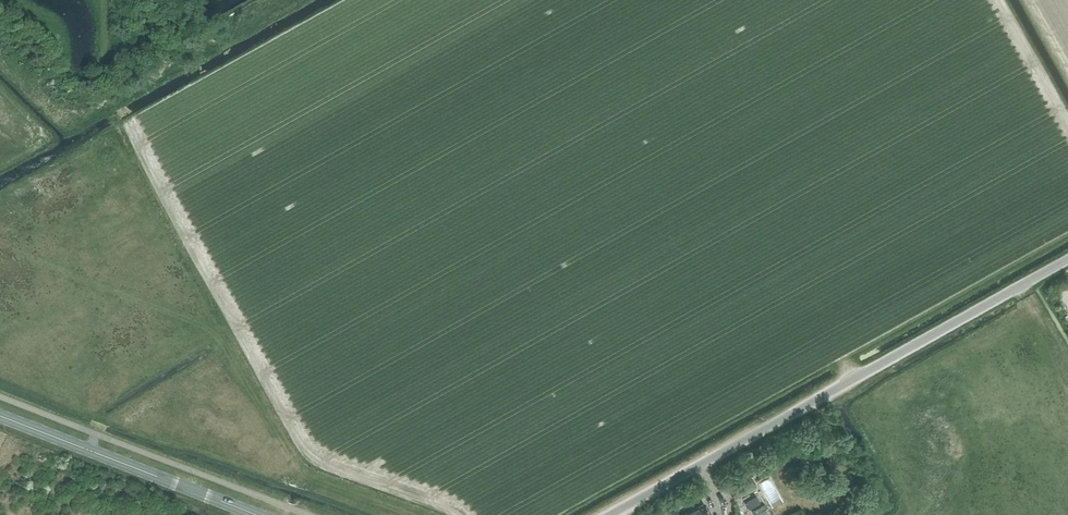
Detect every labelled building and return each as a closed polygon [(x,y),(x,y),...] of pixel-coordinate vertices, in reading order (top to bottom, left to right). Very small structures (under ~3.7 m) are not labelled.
[(683,514),(709,514),(706,510),(705,511),(702,505),(683,514)]
